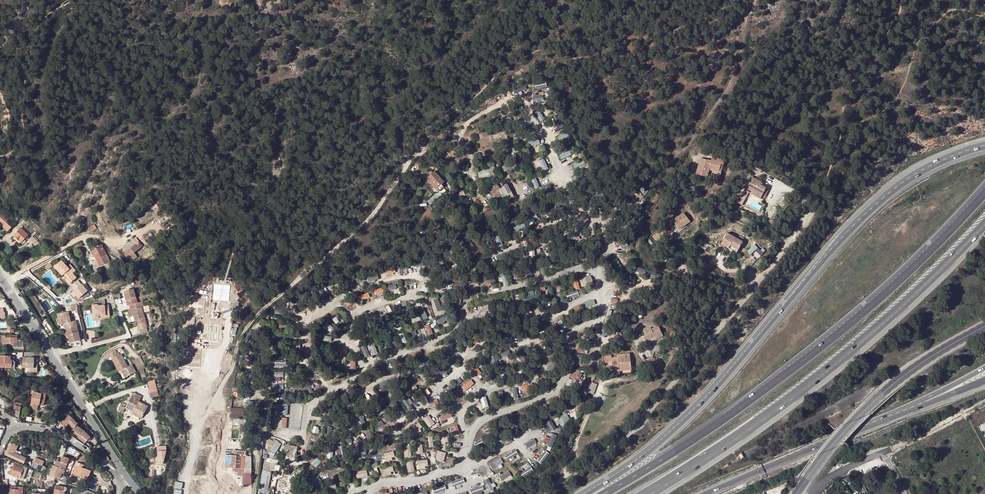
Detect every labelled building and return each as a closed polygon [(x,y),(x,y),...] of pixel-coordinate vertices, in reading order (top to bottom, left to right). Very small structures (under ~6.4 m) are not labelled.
[(514,94),(527,89),(525,83),(512,88),(514,94)] [(514,109),(516,117),(523,115),(521,107),(514,109)] [(539,109),(535,112),(541,122),(546,119),(539,109)] [(562,115),(557,117),(559,120),(555,122),(558,129),(566,126),(562,115)] [(560,155),(562,160),(573,154),(570,149),(560,155)] [(711,161),(700,158),(696,174),(707,177),(709,170),(710,169),(719,171),(721,164),(724,165),(725,160),(713,156),(711,161)] [(542,170),(548,169),(545,158),(539,159),(542,170)] [(573,163),(575,168),(585,164),(583,159),(573,163)] [(724,165),(721,164),(719,171),(710,169),(709,170),(721,173),(724,165)] [(434,172),(431,175),(439,184),(442,182),(434,172)] [(531,179),(535,188),(540,185),(536,177),(531,179)] [(762,182),(751,177),(745,188),(752,192),(751,194),(760,199),(766,188),(762,186),(760,185),(761,183),(762,182)] [(426,179),(415,190),(425,202),(437,191),(426,179)] [(495,187),(488,193),(494,201),(502,195),(506,201),(513,197),(507,185),(500,189),(497,184),(494,187),(495,187)] [(769,190),(766,188),(760,199),(763,200),(769,190)] [(7,232),(17,221),(11,216),(9,218),(0,210),(0,225),(7,232)] [(536,213),(527,217),(529,222),(538,217),(536,213)] [(692,222),(686,213),(675,221),(681,230),(692,222)] [(21,229),(13,236),(20,243),(27,235),(21,229)] [(742,242),(727,233),(720,243),(728,248),(730,245),(738,250),(742,242)] [(499,234),(494,236),(499,247),(503,245),(499,234)] [(20,243),(13,236),(12,238),(18,244),(20,243)] [(142,246),(139,242),(124,254),(127,258),(131,262),(135,258),(132,254),(142,246)] [(748,250),(757,258),(764,252),(754,243),(748,250)] [(106,255),(101,245),(91,250),(96,260),(99,266),(108,261),(105,255),(106,255)] [(487,267),(493,264),(490,259),(484,262),(487,267)] [(62,265),(64,264),(61,261),(54,267),(62,276),(63,275),(64,274),(67,277),(66,279),(65,280),(69,284),(76,278),(72,273),(75,271),(69,265),(67,267),(65,269),(62,265)] [(506,274),(501,276),(505,287),(509,285),(506,274)] [(74,289),(81,284),(79,280),(72,285),(74,289)] [(396,283),(386,286),(388,291),(397,288),(396,283)] [(77,298),(87,290),(81,284),(72,292),(77,298)] [(318,289),(324,300),(329,298),(323,286),(318,289)] [(133,290),(124,292),(125,298),(127,306),(129,305),(137,303),(133,290)] [(439,297),(434,299),(438,311),(443,309),(439,297)] [(594,299),(583,303),(585,310),(596,306),(594,299)] [(94,319),(99,318),(99,317),(105,316),(106,317),(110,317),(109,309),(106,309),(106,305),(105,301),(100,301),(100,306),(98,306),(98,305),(92,306),(94,319)] [(419,309),(424,319),(432,316),(428,305),(419,309)] [(147,328),(141,306),(131,309),(133,315),(134,321),(138,320),(140,325),(137,326),(138,330),(147,328)] [(57,314),(58,318),(60,317),(62,325),(64,324),(65,331),(67,338),(68,338),(69,343),(80,341),(75,321),(70,322),(68,312),(57,314)] [(323,326),(329,331),(333,326),(327,322),(323,326)] [(431,324),(425,325),(428,335),(433,333),(431,324)] [(607,337),(609,327),(603,325),(601,336),(607,337)] [(650,327),(643,331),(645,335),(639,338),(643,346),(646,344),(646,343),(655,338),(656,340),(663,336),(658,326),(651,329),(650,327)] [(147,328),(138,330),(140,336),(149,334),(147,328)] [(2,344),(5,344),(13,344),(13,346),(13,348),(21,348),(21,351),(24,350),(24,348),(23,348),(23,341),(17,341),(17,336),(5,336),(2,336),(2,344)] [(390,339),(394,347),(398,345),(394,337),(390,339)] [(366,344),(361,346),(365,357),(371,355),(366,344)] [(121,371),(127,367),(120,354),(118,356),(111,359),(118,372),(121,371)] [(617,357),(611,358),(613,375),(618,374),(618,372),(620,371),(626,371),(625,364),(631,363),(630,354),(617,355),(617,357)] [(12,361),(10,361),(10,357),(1,356),(1,357),(0,357),(0,371),(1,371),(1,368),(11,368),(12,361)] [(139,371),(146,368),(141,356),(134,359),(139,371)] [(34,358),(23,358),(22,368),(27,368),(33,368),(33,372),(37,372),(37,365),(34,365),(34,358)] [(121,371),(125,378),(136,372),(132,365),(127,367),(121,371)] [(478,376),(482,372),(476,365),(472,369),(478,376)] [(435,371),(438,376),(447,372),(444,367),(435,371)] [(571,376),(579,381),(584,373),(576,368),(571,376)] [(379,369),(372,372),(375,377),(382,374),(379,369)] [(471,379),(462,386),(466,390),(475,383),(471,379)] [(151,392),(157,391),(155,380),(148,382),(151,392)] [(283,392),(282,384),(273,384),(274,392),(283,392)] [(39,406),(42,394),(34,392),(31,405),(34,406),(34,405),(39,406)] [(133,411),(143,416),(148,407),(138,402),(141,397),(133,393),(125,408),(133,412),(133,411)] [(481,397),(483,407),(489,406),(486,396),(481,397)] [(406,397),(402,399),(409,410),(413,408),(406,397)] [(284,404),(284,407),(281,407),(281,415),(288,415),(289,404),(284,404)] [(401,416),(405,414),(400,405),(396,408),(401,416)] [(20,415),(21,407),(15,406),(13,414),(20,415)] [(230,416),(247,416),(247,407),(230,407),(230,416)] [(451,412),(439,416),(441,421),(453,417),(451,412)] [(567,413),(559,416),(563,424),(570,421),(567,413)] [(429,414),(423,418),(429,428),(435,424),(429,414)] [(82,419),(81,416),(77,420),(75,421),(68,415),(62,421),(61,421),(60,422),(65,428),(68,424),(74,429),(76,426),(82,419)] [(376,422),(378,427),(392,421),(389,416),(376,422)] [(420,422),(411,428),(415,435),(424,429),(420,422)] [(74,429),(71,432),(78,438),(85,444),(90,437),(76,426),(74,429)] [(553,446),(557,435),(552,433),(551,437),(546,435),(543,443),(553,446)] [(528,448),(537,442),(534,438),(525,443),(528,448)] [(274,454),(276,442),(269,440),(267,453),(274,454)] [(18,446),(11,442),(5,455),(24,463),(26,458),(15,453),(18,446)] [(411,445),(402,446),(403,457),(414,457),(413,451),(412,451),(411,445)] [(247,452),(229,451),(229,450),(219,449),(217,467),(218,467),(218,471),(218,481),(224,481),(227,483),(228,485),(231,488),(239,486),(251,483),(251,456),(247,456),(247,452)] [(508,462),(519,455),(516,449),(504,456),(508,462)] [(537,460),(541,464),(550,454),(546,450),(537,460)] [(385,460),(395,460),(395,451),(385,451),(385,460)] [(438,451),(437,461),(444,462),(446,452),(438,451)] [(60,462),(67,465),(69,460),(62,457),(60,462)] [(266,458),(256,493),(259,493),(261,484),(263,471),(266,458)] [(266,458),(263,471),(261,484),(259,493),(269,493),(270,491),(267,491),(272,469),(273,470),(276,460),(266,458)] [(312,463),(316,466),(321,461),(318,458),(312,463)] [(492,469),(504,463),(501,458),(490,464),(492,469)] [(417,468),(428,467),(428,459),(417,460),(417,468)] [(415,471),(413,460),(406,461),(408,472),(415,471)] [(49,470),(47,475),(49,477),(50,475),(56,477),(60,479),(62,474),(61,474),(63,470),(65,471),(67,465),(60,462),(57,461),(55,466),(53,466),(51,471),(49,470)] [(13,469),(9,468),(7,474),(23,480),(27,468),(24,467),(23,467),(15,463),(13,469)] [(34,463),(32,468),(45,473),(47,468),(42,466),(34,463)] [(77,463),(73,471),(76,472),(75,475),(87,479),(90,472),(79,467),(80,464),(77,463)] [(384,475),(393,474),(393,466),(384,467),(384,475)] [(520,473),(523,477),(534,470),(531,466),(520,473)] [(367,469),(356,471),(357,478),(368,477),(367,469)] [(505,483),(514,478),(509,471),(501,476),(505,483)] [(338,481),(329,482),(330,486),(328,486),(329,489),(330,489),(331,491),(338,489),(337,487),(339,486),(338,481)] [(200,487),(200,493),(219,493),(218,485),(200,487)] [(472,493),(474,493),(484,491),(482,486),(471,489),(472,493)]
